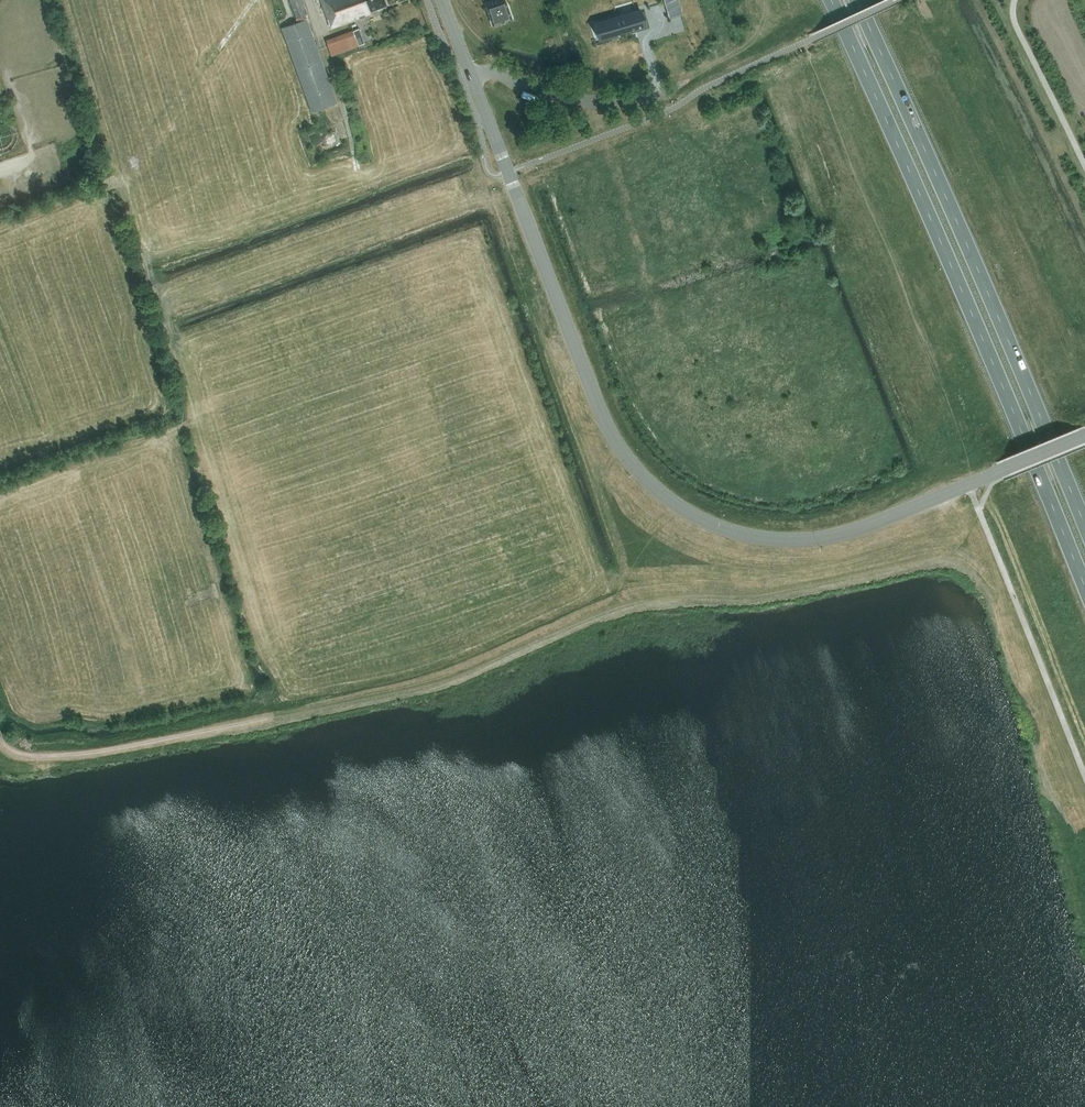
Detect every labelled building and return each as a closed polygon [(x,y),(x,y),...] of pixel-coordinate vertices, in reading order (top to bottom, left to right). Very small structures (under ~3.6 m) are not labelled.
[(319,52),(305,13),(306,13),(302,0),(289,0),(297,21),(281,26),(290,52),(311,110),(337,101),(319,52)] [(330,26),(371,12),(371,10),(385,4),(384,0),(321,0),(330,26)] [(486,5),(491,17),(493,24),(512,17),(509,11),(506,0),(501,0),(486,5)] [(640,10),(600,21),(605,37),(618,33),(630,29),(645,25),(640,10)] [(331,55),(341,52),(358,45),(353,30),(325,41),(329,51),(331,55)]
